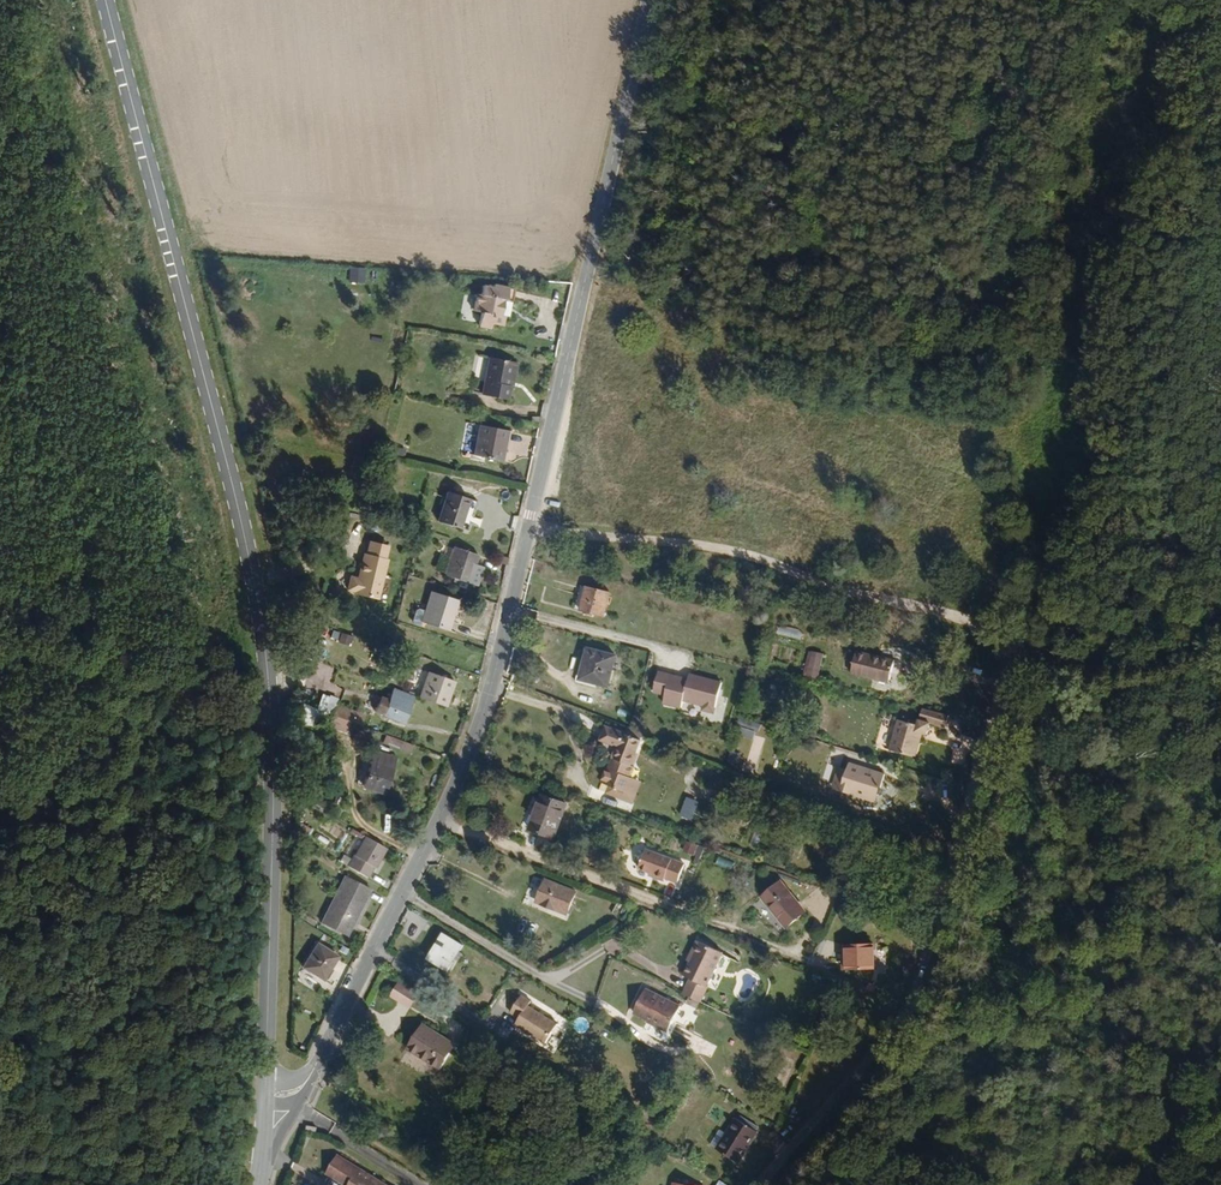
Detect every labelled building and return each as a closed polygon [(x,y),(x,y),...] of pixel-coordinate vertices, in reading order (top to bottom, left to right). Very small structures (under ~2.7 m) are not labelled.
[(348,269),(347,282),(362,283),(363,269),(348,269)] [(480,311),(478,324),(490,327),(491,323),(504,326),(505,316),(502,315),(504,300),(514,301),(515,289),(494,285),(494,288),(484,287),(482,296),(477,295),(475,311),(480,311)] [(507,400),(509,386),(506,385),(510,362),(490,358),(482,395),(507,400)] [(506,385),(509,386),(513,387),(517,364),(510,362),(506,385)] [(482,425),(476,454),(503,461),(509,431),(482,425)] [(390,455),(403,457),(404,449),(391,447),(390,455)] [(450,488),(439,517),(470,526),(479,498),(450,488)] [(453,547),(446,576),(470,582),(476,553),(453,547)] [(350,576),(347,591),(378,599),(387,558),(364,552),(358,578),(350,576)] [(608,613),(616,588),(593,582),(587,607),(608,613)] [(420,607),(416,623),(424,625),(426,622),(451,629),(459,600),(434,592),(429,609),(420,607)] [(349,645),(351,636),(339,633),(337,643),(349,645)] [(614,689),(622,657),(593,648),(585,679),(614,689)] [(807,649),(802,678),(818,680),(822,652),(807,649)] [(898,689),(902,668),(862,658),(858,679),(898,689)] [(421,697),(447,707),(455,681),(430,672),(421,697)] [(695,683),(666,675),(661,695),(672,698),(670,706),(689,712),(691,704),(711,710),(710,714),(722,717),(730,687),(697,678),(695,683)] [(415,695),(395,687),(390,700),(382,697),(377,713),(405,723),(415,695)] [(331,709),(348,715),(353,705),(335,698),(331,709)] [(344,726),(348,715),(331,709),(327,719),(344,726)] [(953,721),(927,714),(923,729),(904,725),(896,756),(923,763),(929,740),(933,742),(937,731),(950,734),(953,721)] [(770,729),(752,723),(749,734),(766,740),(770,729)] [(629,765),(639,740),(604,726),(600,741),(617,748),(613,759),(610,758),(607,766),(606,765),(600,780),(623,790),(632,769),(631,766),(629,765)] [(409,754),(413,745),(384,733),(380,743),(409,754)] [(957,734),(950,761),(965,765),(972,738),(957,734)] [(387,794),(399,759),(376,750),(364,784),(387,794)] [(842,775),(837,790),(846,794),(844,799),(865,807),(868,812),(887,802),(883,797),(888,784),(852,771),(850,778),(842,775)] [(846,794),(837,790),(835,796),(844,799),(846,794)] [(678,814),(691,819),(698,800),(686,795),(678,814)] [(552,836),(563,807),(539,797),(528,827),(552,836)] [(756,845),(763,831),(756,828),(749,842),(756,845)] [(367,878),(384,849),(365,837),(354,856),(350,855),(346,865),(367,878)] [(698,856),(703,846),(686,839),(682,849),(698,856)] [(673,886),(677,868),(640,854),(633,872),(673,886)] [(732,869),(734,860),(717,856),(715,864),(732,869)] [(359,918),(371,888),(345,876),(323,923),(351,938),(356,927),(350,924),(353,916),(359,918)] [(559,912),(569,889),(538,878),(528,900),(559,912)] [(785,929),(803,913),(778,886),(761,902),(785,929)] [(620,919),(625,903),(613,898),(607,913),(620,919)] [(877,924),(879,919),(868,915),(867,920),(877,924)] [(458,958),(465,947),(446,936),(430,963),(450,974),(453,968),(461,972),(466,963),(458,958)] [(325,980),(339,956),(320,944),(306,969),(325,980)] [(682,996),(700,1004),(706,988),(705,986),(718,953),(697,944),(692,955),(695,957),(685,978),(689,980),(682,996)] [(846,971),(873,972),(873,947),(841,947),(841,958),(846,958),(846,971)] [(411,1009),(420,993),(402,982),(392,997),(411,1009)] [(671,1036),(685,1012),(652,992),(638,1015),(671,1036)] [(545,1041),(557,1022),(526,1003),(529,999),(520,993),(509,1011),(518,1016),(514,1022),(545,1041)] [(583,1033),(591,1023),(580,1015),(572,1025),(583,1033)] [(444,1069),(458,1047),(424,1026),(410,1049),(444,1069)] [(539,1098),(545,1088),(536,1081),(530,1092),(539,1098)] [(740,1167),(761,1134),(740,1120),(728,1139),(722,1135),(714,1148),(721,1152),(719,1154),(740,1167)] [(325,1132),(309,1127),(307,1132),(324,1136),(325,1132)] [(341,1157),(329,1174),(345,1184),(387,1184),(341,1157)]
